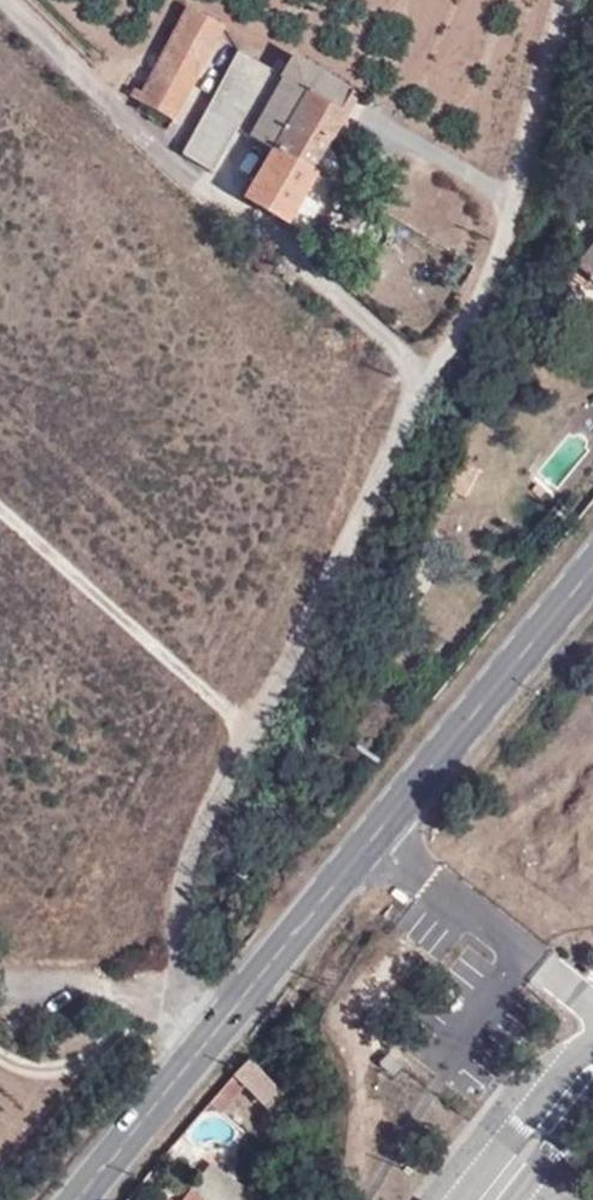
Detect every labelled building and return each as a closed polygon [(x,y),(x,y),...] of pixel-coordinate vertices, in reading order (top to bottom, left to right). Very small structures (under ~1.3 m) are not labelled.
[(227,28),(220,23),(190,8),(139,102),(178,122),(227,28)] [(314,172),(354,106),(290,67),(284,77),(246,54),(185,155),(215,173),(241,129),(277,151),(248,200),(284,221),(314,172)] [(290,67),(354,106),(361,95),(296,57),(290,67)] [(335,186),(314,172),(284,221),(305,234),(335,186)] [(569,258),(575,263),(567,275),(577,284),(586,274),(592,280),(592,226),(569,258)] [(248,1088),(274,1113),(290,1098),(252,1061),(211,1106),(223,1115),(248,1088)] [(290,1098),(274,1113),(279,1119),(295,1103),(290,1098)] [(217,1167),(195,1194),(202,1199),(253,1199),(217,1167)] [(269,1178),(265,1178),(258,1199),(271,1199),(277,1180),(269,1178)]
